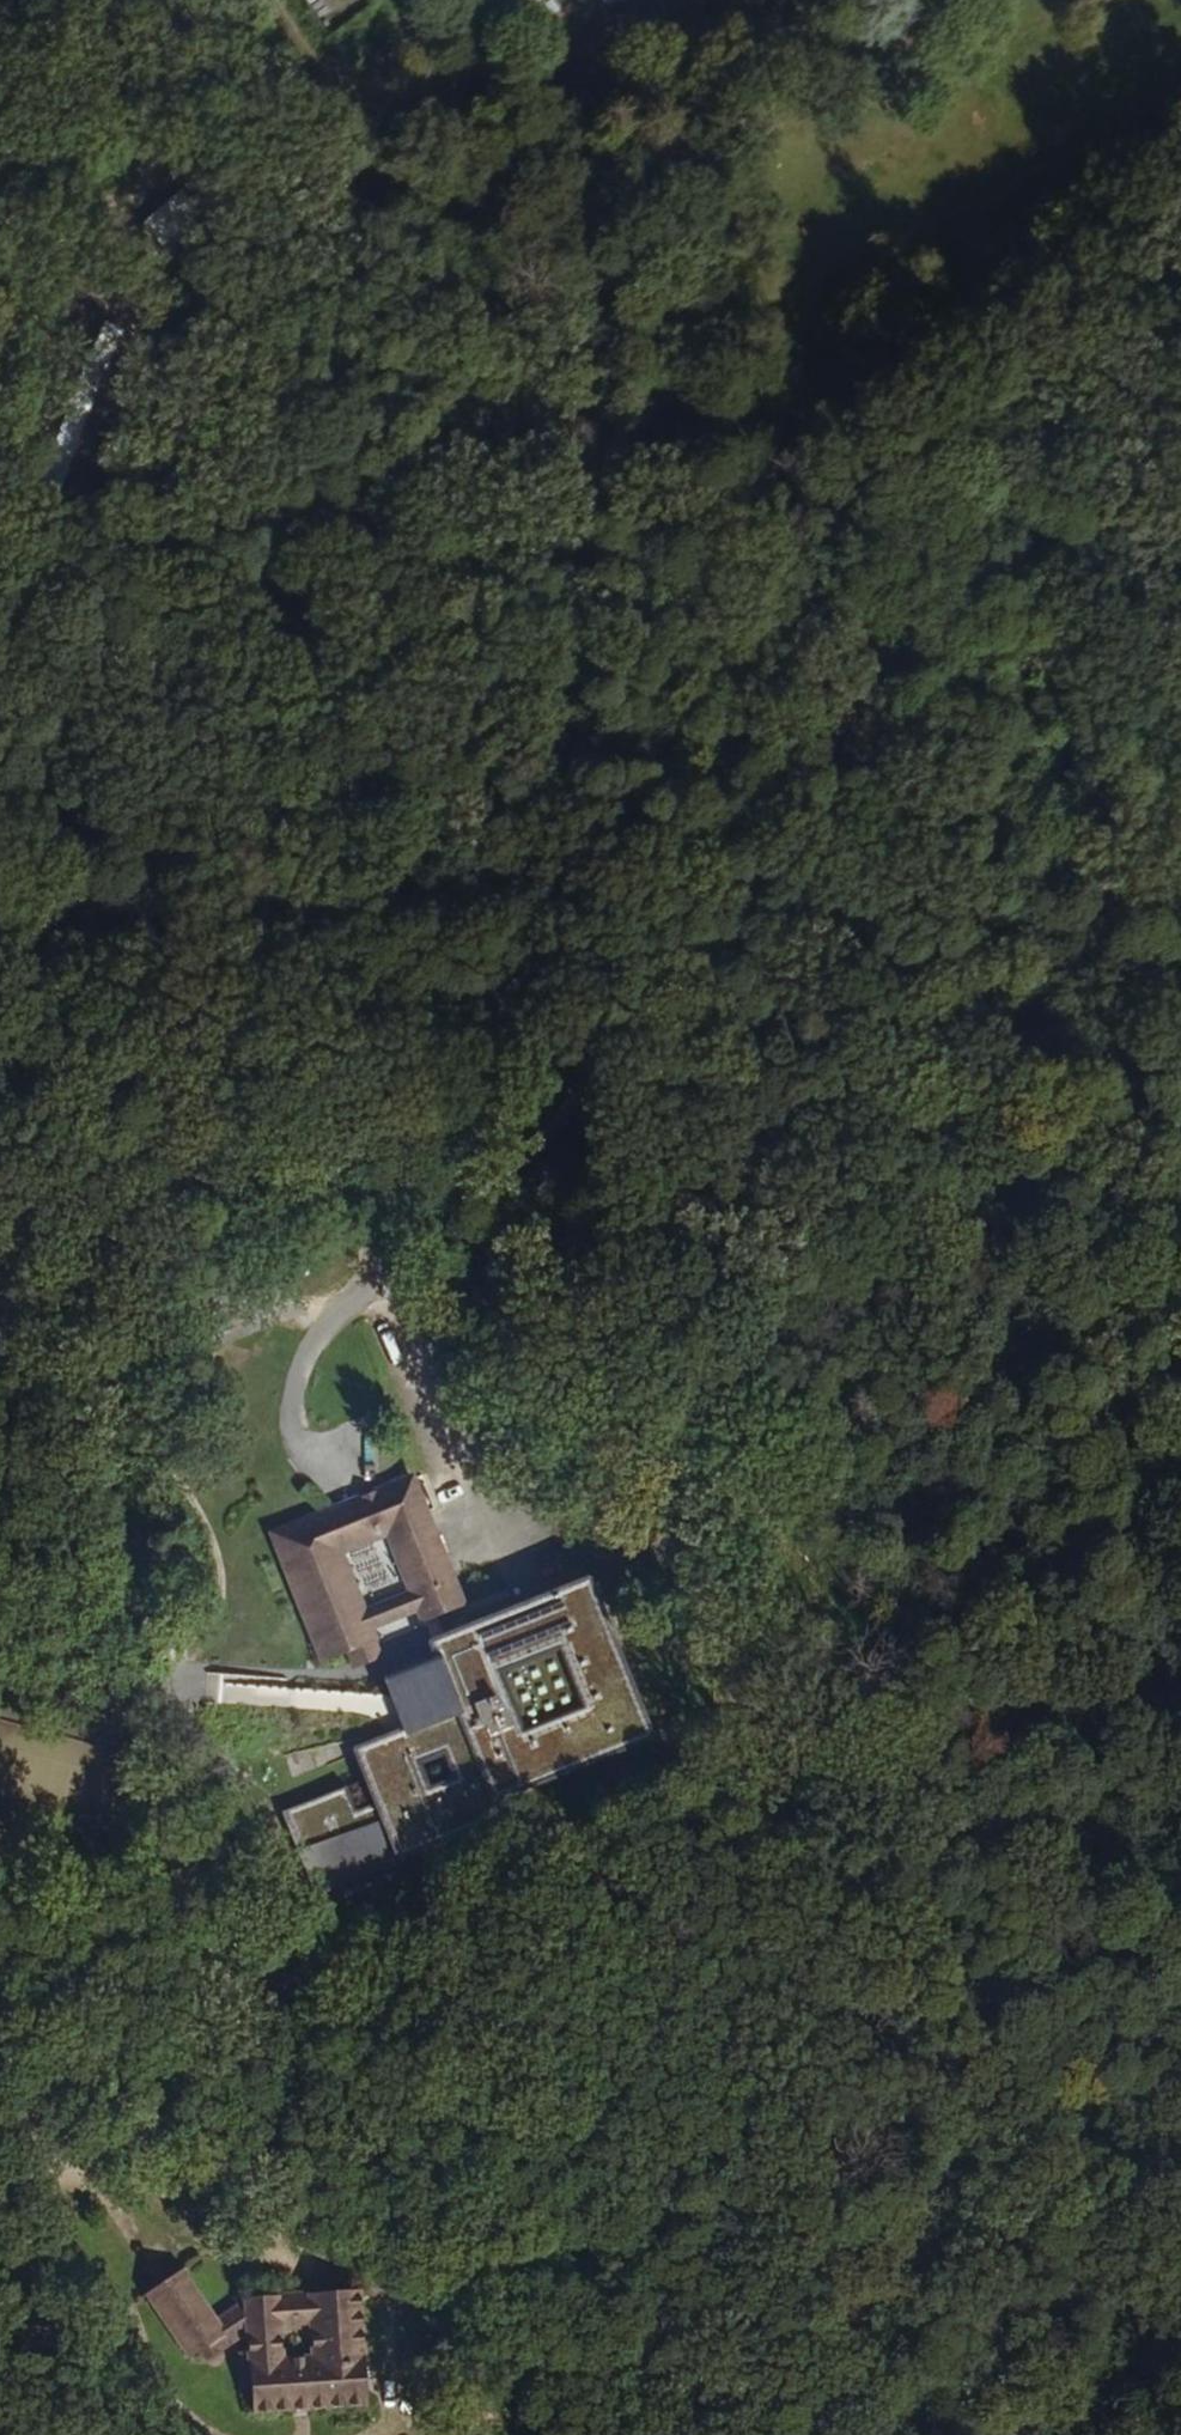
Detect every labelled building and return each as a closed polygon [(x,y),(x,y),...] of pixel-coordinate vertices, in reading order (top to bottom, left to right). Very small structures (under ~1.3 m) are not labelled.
[(425,1622),(466,1606),(417,1478),(362,1499),(277,1532),(326,1661),(349,1651),(379,1638),(374,1626),(369,1611),(346,1553),(392,1535),(414,1592),(419,1607),(425,1622)] [(491,1800),(647,1740),(589,1585),(585,1587),(580,1577),(565,1584),(569,1593),(434,1645),(460,1712),(358,1751),(400,1856),(498,1817),(491,1800)] [(369,1611),(374,1626),(419,1607),(414,1592),(369,1611)] [(349,1651),(356,1666),(385,1652),(379,1638),(349,1651)] [(235,2340),(217,2316),(186,2271),(149,2295),(194,2363),(202,2358),(210,2365),(217,2365),(224,2360),(224,2348),(235,2340)] [(251,2388),(254,2415),(368,2405),(364,2291),(246,2298),(217,2316),(235,2340),(246,2335),(247,2351),(240,2351),(242,2388),(251,2388)]
